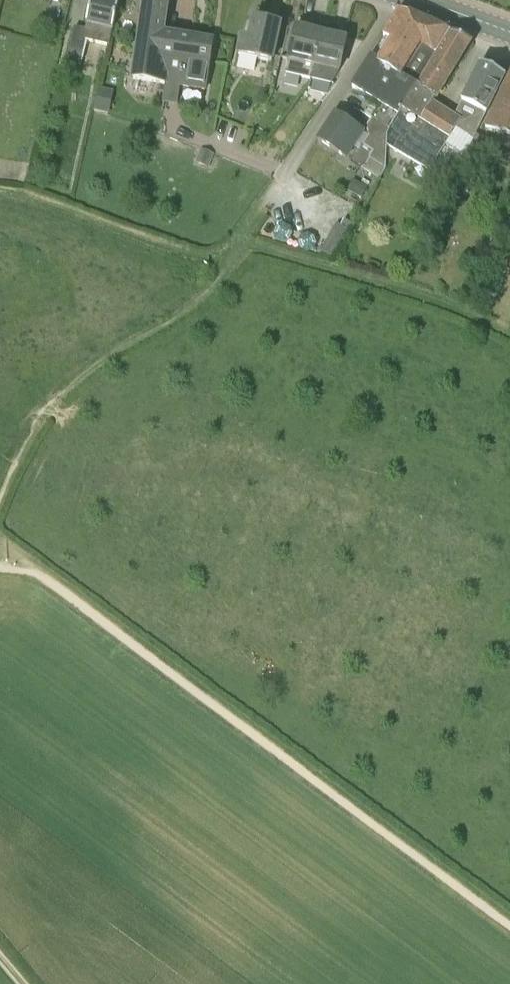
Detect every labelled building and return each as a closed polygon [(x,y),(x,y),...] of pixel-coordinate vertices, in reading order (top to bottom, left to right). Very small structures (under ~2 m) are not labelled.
[(103,0),(91,0),(85,29),(76,27),(68,63),(80,66),(86,42),(108,47),(119,3),(103,0)] [(142,38),(162,40),(163,35),(168,0),(146,0),(142,38)] [(399,11),(397,14),(383,36),(385,37),(370,60),(398,78),(380,105),(372,119),(388,129),(391,125),(452,34),(399,11)] [(280,26),(254,20),(250,37),(243,35),(239,56),(272,63),(280,26)] [(285,74),(313,80),(321,35),(296,29),(285,74)] [(391,125),(388,129),(384,135),(383,144),(386,146),(429,171),(456,128),(473,140),(476,134),(505,77),(480,64),(454,118),(432,104),(470,42),(452,34),(391,125)] [(162,40),(142,38),(137,81),(172,85),(172,82),(190,85),(189,90),(207,92),(213,42),(163,35),(162,40)] [(313,80),(331,85),(340,70),(341,71),(346,41),(321,35),(313,80)] [(352,87),(380,105),(398,78),(370,60),(352,87)] [(483,127),(509,139),(509,76),(483,127)] [(318,139),(347,158),(364,131),(335,113),(318,139)] [(386,167),(386,146),(383,144),(384,135),(388,129),(372,119),(367,128),(367,129),(368,136),(363,145),(373,152),(369,159),(363,170),(379,179),(386,167)] [(214,154),(201,149),(195,162),(209,168),(214,154)] [(346,196),(359,202),(365,191),(353,184),(346,196)] [(332,259),(348,231),(335,224),(320,252),(332,259)]
